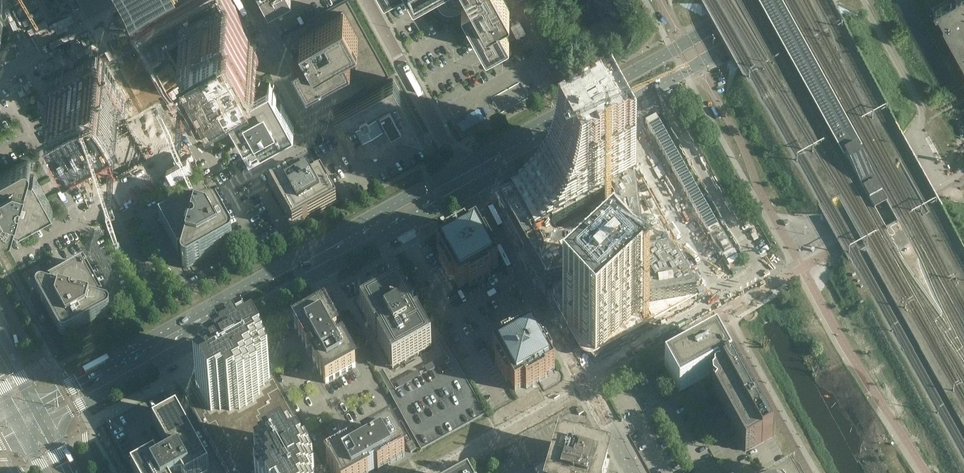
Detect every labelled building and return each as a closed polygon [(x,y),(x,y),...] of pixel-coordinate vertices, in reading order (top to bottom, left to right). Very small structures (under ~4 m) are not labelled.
[(45,75),(83,143),(256,47),(230,0),(181,0),(45,75)] [(268,14),(269,14),(278,9),(280,12),(281,12),(282,12),(283,12),(283,11),(283,10),(283,9),(282,7),(291,2),(292,2),(292,1),(291,0),(261,0),(268,14)] [(439,10),(440,11),(441,12),(442,13),(444,14),(445,14),(447,15),(449,15),(451,16),(453,15),(454,15),(456,15),(456,14),(463,11),(485,51),(486,52),(487,52),(508,40),(509,40),(509,39),(509,38),(497,16),(499,15),(500,16),(509,11),(509,10),(509,9),(505,0),(433,0),(439,10)] [(935,10),(944,25),(942,26),(949,38),(963,30),(963,0),(953,0),(935,10)] [(531,6),(525,9),(524,9),(524,10),(524,11),(528,17),(528,18),(529,18),(530,18),(536,14),(536,13),(536,12),(533,6),(532,5),(531,5),(531,6)] [(343,50),(342,48),(358,39),(343,13),(300,37),(306,48),(307,47),(308,49),(292,58),(307,84),(351,60),(345,49),(343,50)] [(949,38),(963,63),(963,30),(949,38)] [(424,135),(393,79),(335,112),(355,118),(362,129),(359,131),(370,151),(399,135),(398,132),(403,129),(424,135)] [(294,127),(281,104),(277,95),(270,83),(225,107),(250,151),(294,127)] [(687,87),(676,93),(679,98),(689,92),(687,87)] [(157,102),(82,144),(105,186),(145,164),(143,160),(178,141),(157,102)] [(698,299),(611,144),(499,206),(562,320),(596,356),(698,299)] [(34,173),(33,176),(28,174),(31,165),(31,164),(30,163),(30,162),(29,162),(29,161),(28,161),(27,160),(26,160),(24,160),(24,161),(0,174),(0,226),(3,232),(4,232),(5,233),(6,234),(7,234),(8,234),(9,234),(10,233),(11,233),(11,232),(12,232),(12,231),(13,230),(15,223),(19,224),(18,227),(53,208),(34,173)] [(337,204),(327,186),(312,160),(269,185),(287,218),(285,219),(292,231),(304,225),(303,222),(337,204)] [(232,238),(210,198),(209,197),(208,196),(207,196),(207,195),(206,195),(205,195),(204,195),(203,196),(202,196),(201,197),(201,198),(200,198),(200,199),(198,206),(194,205),(194,202),(159,221),(179,256),(179,254),(184,255),(182,262),(182,263),(182,264),(182,265),(182,266),(183,266),(183,267),(184,268),(185,269),(186,269),(187,269),(189,269),(189,268),(229,246),(230,245),(231,244),(232,244),(232,243),(232,242),(233,241),(233,240),(232,239),(232,238)] [(498,267),(493,257),(496,255),(485,235),(482,237),(476,227),(467,232),(465,229),(444,241),(446,244),(437,249),(442,259),(439,260),(450,281),(453,279),(459,289),(468,284),(470,287),(490,275),(489,272),(498,267)] [(99,302),(101,298),(104,298),(84,263),(49,282),(51,283),(50,287),(43,286),(42,285),(41,286),(40,286),(39,286),(39,287),(38,287),(37,288),(37,289),(37,290),(37,291),(37,292),(37,293),(59,333),(60,334),(61,335),(62,336),(63,336),(64,336),(65,336),(66,336),(67,336),(108,313),(109,313),(109,312),(110,311),(110,310),(110,309),(110,308),(110,307),(110,306),(109,305),(108,305),(107,304),(99,302)] [(432,347),(418,322),(400,289),(386,297),(382,293),(374,298),(373,298),(374,298),(374,303),(361,311),(372,331),(375,336),(393,369),(432,347)] [(356,367),(343,343),(339,345),(334,336),(337,334),(324,310),(294,327),(308,351),(311,349),(312,351),(312,352),(312,353),(311,353),(311,354),(312,354),(312,355),(313,355),(314,356),(314,355),(315,355),(316,358),(313,360),(326,384),(356,367)] [(118,325),(115,320),(108,323),(111,329),(118,325)] [(456,335),(452,329),(445,333),(448,339),(456,335)] [(555,369),(549,359),(553,358),(541,337),(538,339),(533,329),(523,335),(521,331),(501,343),(503,346),(493,351),(498,361),(495,363),(507,383),(508,382),(510,382),(515,391),(525,386),(526,389),(536,384),(538,382),(539,382),(547,378),(545,374),(555,369)] [(772,437),(733,365),(732,365),(733,366),(728,369),(727,367),(726,365),(731,363),(731,362),(717,336),(703,344),(699,346),(688,352),(686,353),(684,354),(681,356),(678,358),(665,365),(680,391),(717,370),(718,372),(719,374),(718,374),(717,374),(716,375),(715,375),(715,376),(714,376),(714,377),(714,378),(714,379),(714,380),(712,383),(716,390),(716,394),(715,394),(713,391),(712,392),(718,403),(722,410),(725,415),(727,419),(730,424),(730,425),(731,426),(732,428),(734,432),(735,433),(738,438),(740,442),(742,447),(745,451),(745,452),(768,439),(772,437)] [(323,469),(322,468),(274,381),(270,383),(251,348),(244,352),(242,348),(212,365),(214,368),(206,372),(209,377),(211,380),(203,384),(196,388),(199,392),(194,395),(186,400),(226,472),(315,472),(323,469)] [(485,415),(454,358),(445,363),(427,373),(421,376),(400,388),(390,394),(398,408),(420,448),(421,450),(485,415)] [(427,373),(445,363),(442,358),(425,368),(427,373)] [(400,388),(421,376),(418,371),(397,383),(400,388)] [(664,387),(657,391),(662,400),(669,396),(664,387)] [(208,469),(177,412),(166,418),(164,419),(162,421),(154,425),(168,450),(166,451),(165,452),(164,452),(161,453),(158,455),(158,456),(155,458),(133,470),(132,470),(134,472),(202,472),(208,469)] [(578,428),(584,437),(595,431),(589,422),(578,428)] [(397,426),(397,427),(401,435),(407,432),(402,423),(397,426)] [(405,456),(403,452),(390,429),(363,444),(365,448),(363,449),(362,449),(362,448),(361,448),(360,448),(359,448),(359,449),(358,450),(358,451),(356,453),(354,449),(327,464),(332,472),(369,472),(370,472),(372,471),(375,470),(377,469),(378,471),(405,456)] [(407,432),(401,435),(406,444),(412,441),(407,432)] [(417,450),(412,441),(406,444),(409,449),(411,453),(417,450)] [(362,449),(364,448),(362,443),(354,447),(356,453),(358,451),(358,450),(359,449),(359,448),(360,448),(361,448),(362,448),(362,449)] [(608,457),(589,451),(588,454),(582,452),(579,451),(580,449),(561,443),(556,462),(558,463),(556,472),(553,471),(552,472),(603,472),(608,457)] [(129,463),(133,470),(155,458),(151,451),(129,463)]
